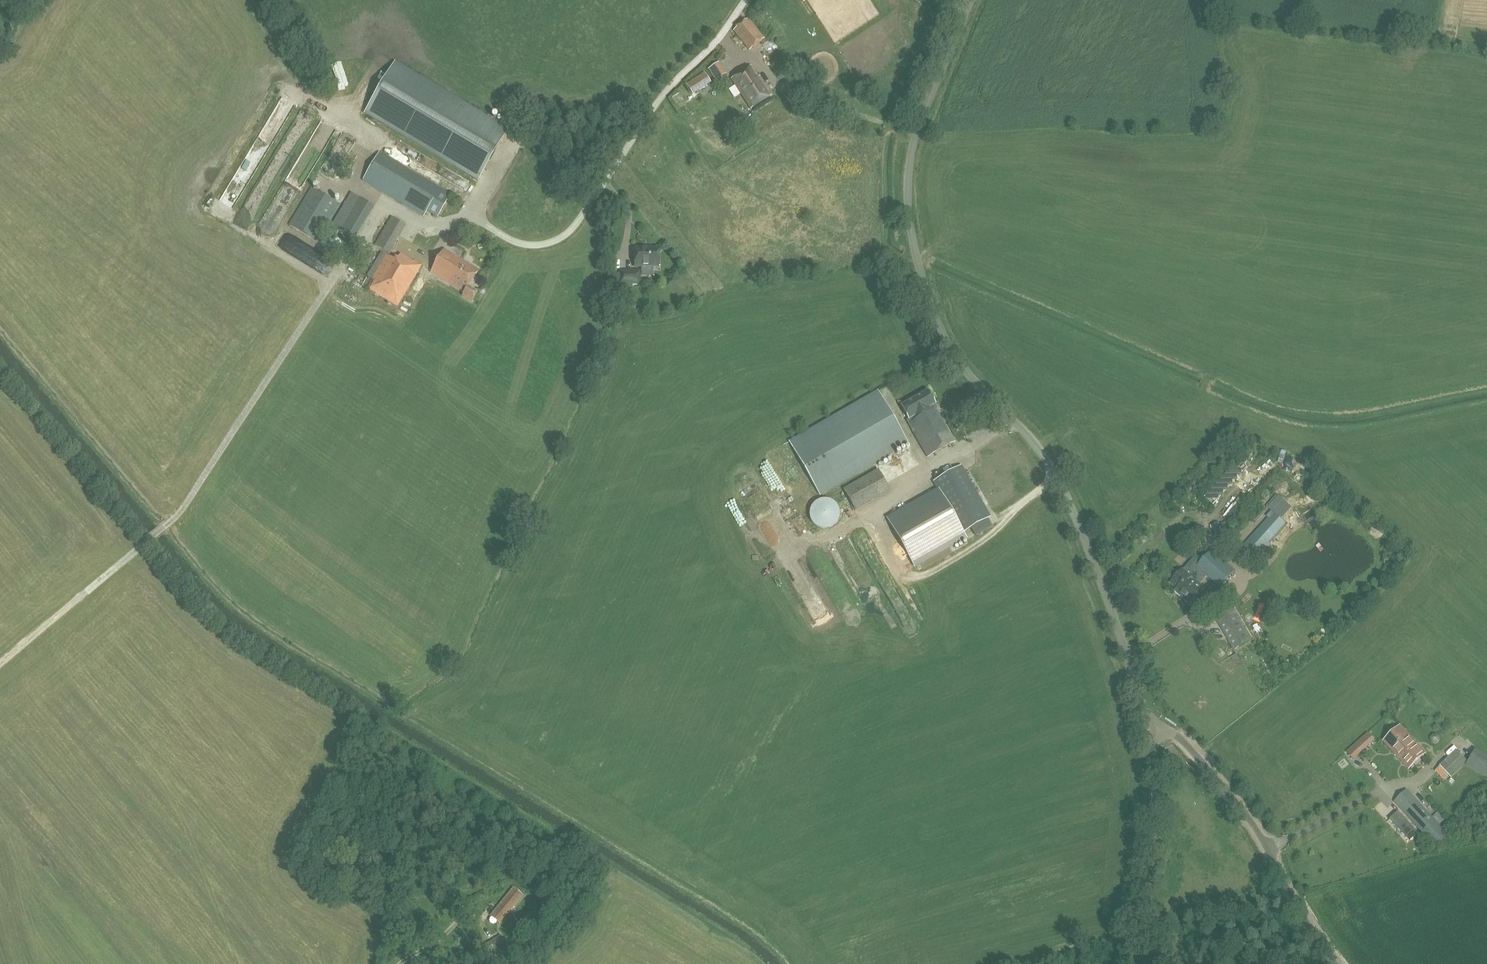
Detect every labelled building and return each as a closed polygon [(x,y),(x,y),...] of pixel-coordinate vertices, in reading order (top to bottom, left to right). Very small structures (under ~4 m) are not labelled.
[(750,49),(764,38),(749,18),(734,30),(750,49)] [(723,62),(711,70),(718,81),(730,74),(723,62)] [(508,130),(396,64),(366,113),(478,180),(508,130)] [(751,109),(772,95),(764,83),(763,84),(752,66),(732,79),(751,109)] [(693,95),(712,83),(704,72),(686,83),(693,95)] [(438,217),(450,195),(380,153),(364,180),(424,216),(427,211),(438,217)] [(318,242),(340,205),(312,188),(290,225),(318,242)] [(374,206),(360,198),(352,193),(331,227),(340,232),(354,241),(356,237),(358,239),(375,210),(373,209),(374,206)] [(389,253),(406,225),(389,215),(372,243),(389,253)] [(644,265),(659,264),(659,248),(645,249),(645,247),(635,247),(635,266),(644,266),(644,265)] [(472,301),(478,292),(468,286),(478,269),(445,249),(431,272),(465,292),(462,295),(472,301)] [(398,306),(422,265),(415,261),(414,262),(401,254),(397,261),(382,252),(362,285),(398,306)] [(620,269),(620,284),(641,284),(641,269),(620,269)] [(908,444),(877,390),(790,441),(821,495),(908,444)] [(927,390),(901,405),(909,419),(910,418),(912,421),(909,423),(912,429),(931,418),(932,419),(940,415),(936,408),(938,408),(927,390)] [(912,429),(928,457),(955,441),(940,415),(932,419),(931,418),(912,429)] [(987,519),(991,517),(962,466),(934,482),(939,490),(963,533),(970,528),(987,519)] [(856,510),(890,490),(878,469),(844,489),(856,510)] [(963,533),(939,490),(886,520),(915,571),(967,541),(963,533)] [(1257,558),(1287,525),(1274,513),(1244,546),(1257,558)] [(991,526),(987,519),(970,528),(974,535),(991,526)] [(792,546),(785,548),(788,555),(794,552),(792,546)] [(1211,552),(1195,570),(1203,577),(1206,574),(1221,588),(1234,573),(1211,552)] [(1184,569),(1172,582),(1178,588),(1176,590),(1190,603),(1204,588),(1200,584),(1198,583),(1203,577),(1195,570),(1191,575),(1186,570),(1184,569)] [(789,594),(781,578),(772,582),(780,598),(789,594)] [(1234,649),(1252,639),(1233,607),(1215,617),(1234,649)] [(800,619),(805,616),(801,608),(795,611),(800,619)] [(1408,741),(1412,737),(1401,725),(1383,741),(1400,760),(1404,756),(1402,753),(1407,749),(1405,746),(1409,742),(1408,741)] [(1404,756),(1400,760),(1409,769),(1426,753),(1412,737),(1408,741),(1409,742),(1405,746),(1407,749),(1402,753),(1404,756)] [(1368,746),(1361,739),(1354,745),(1361,753),(1368,746)] [(1451,778),(1468,761),(1463,756),(1457,750),(1440,766),(1451,778)] [(1438,848),(1450,836),(1407,790),(1394,801),(1438,848)] [(1389,819),(1410,842),(1418,834),(1397,811),(1389,819)] [(500,924),(508,915),(524,895),(521,893),(513,887),(490,916),(500,924)] [(510,951),(500,936),(490,942),(499,958),(510,951)]
